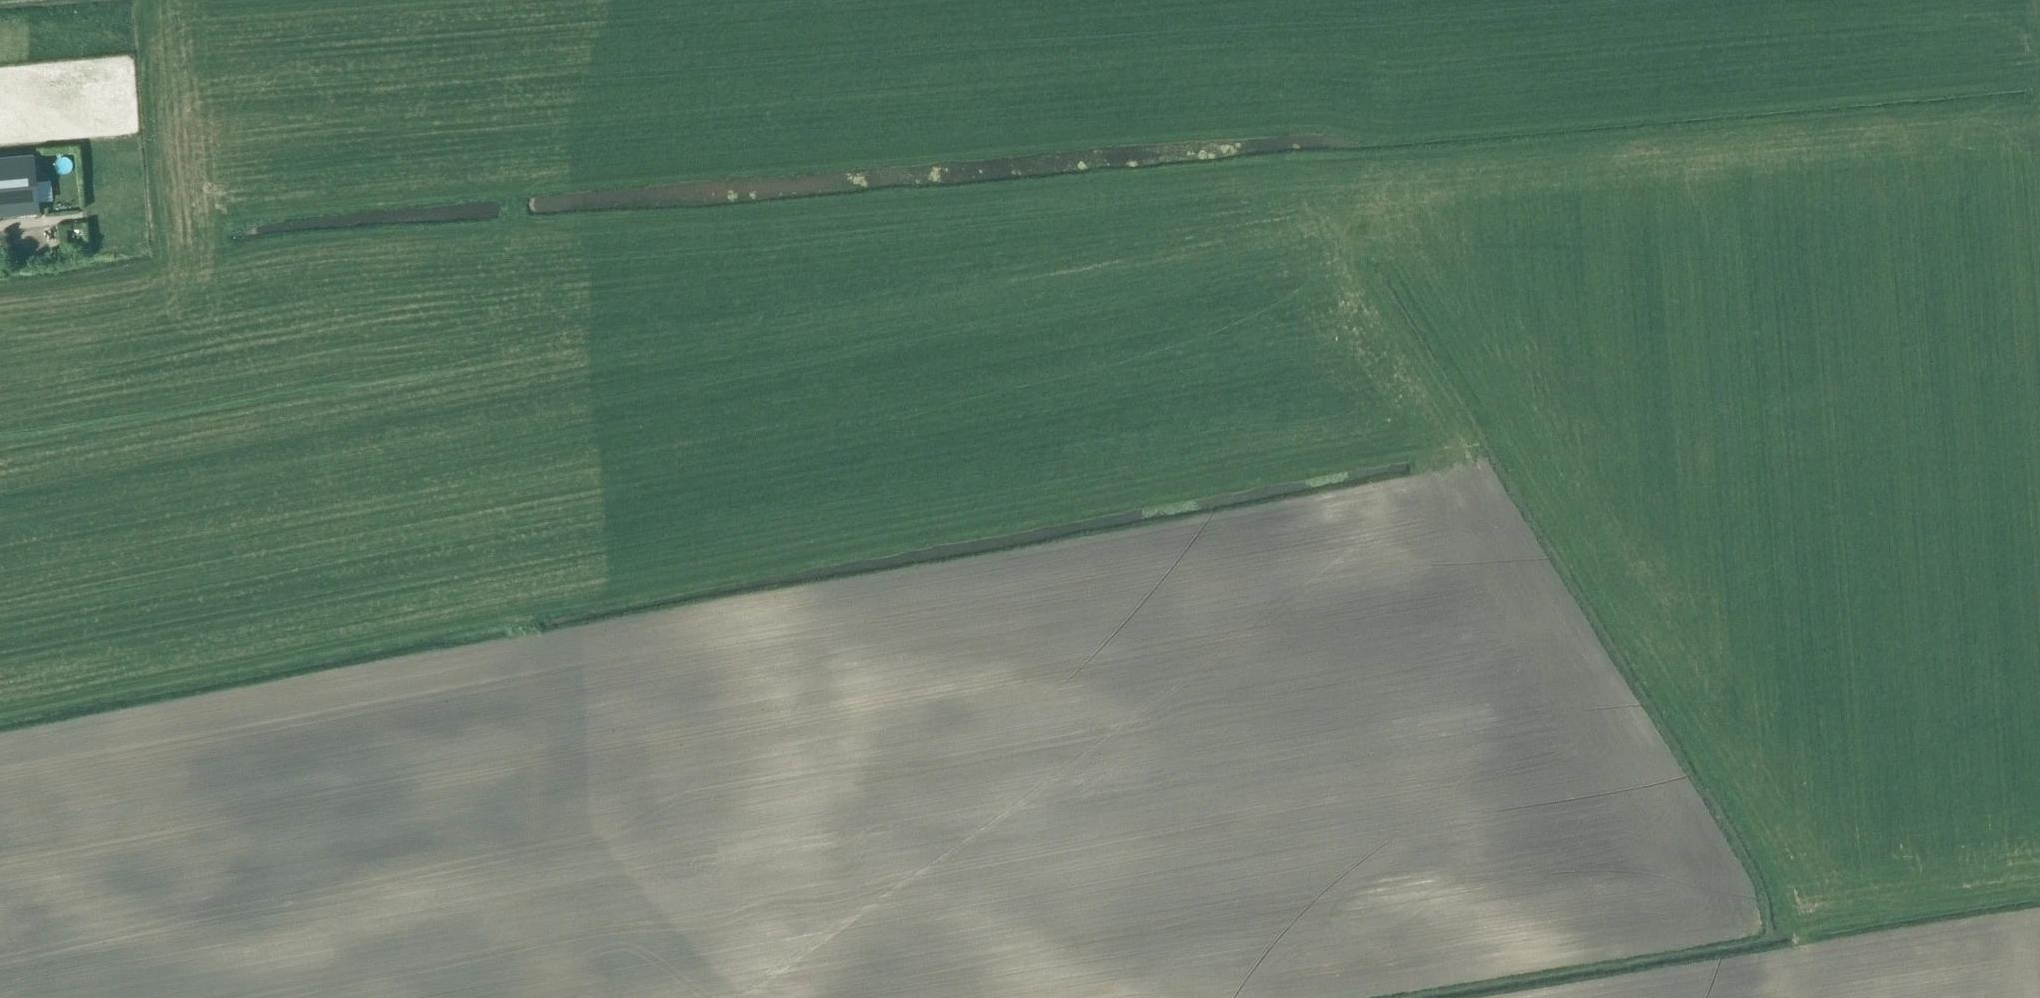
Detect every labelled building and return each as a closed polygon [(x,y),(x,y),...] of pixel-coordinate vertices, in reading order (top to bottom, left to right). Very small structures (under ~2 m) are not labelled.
[(34,155),(0,158),(0,215),(39,211),(34,155)]
